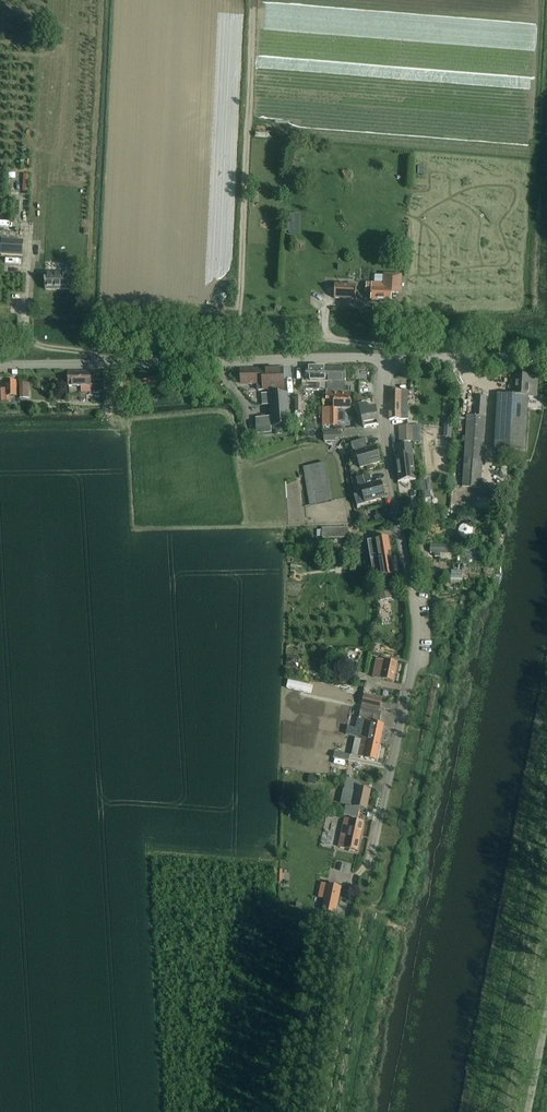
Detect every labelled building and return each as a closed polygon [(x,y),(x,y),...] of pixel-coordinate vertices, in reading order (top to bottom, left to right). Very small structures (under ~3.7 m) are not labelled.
[(283,220),(283,231),(289,231),(289,233),(299,233),(300,213),(289,213),(289,220),(283,220)] [(2,238),(1,254),(23,256),(24,240),(2,238)] [(46,289),(71,289),(70,272),(46,272),(46,277),(45,277),(45,281),(46,281),(46,289)] [(372,283),(366,282),(365,293),(372,293),(372,300),(390,300),(391,292),(400,293),(400,275),(384,274),(384,275),(374,275),(374,282),(372,282),(372,283)] [(334,284),(334,298),(356,298),(356,285),(334,284)] [(306,373),(302,373),(302,389),(306,390),(320,390),(320,391),(321,391),(328,391),(328,382),(327,382),(327,374),(327,366),(325,366),(325,367),(306,367),(306,373)] [(324,407),(322,406),(322,425),(324,425),(338,425),(338,422),(338,411),(338,408),(350,409),(351,395),(345,395),(345,392),(345,382),(345,366),(327,366),(327,374),(327,382),(328,382),(328,391),(328,392),(326,392),(326,401),(333,401),(333,407),(324,407)] [(241,370),(242,384),(257,383),(257,390),(269,390),(269,393),(261,393),(262,405),(269,405),(270,416),(255,418),(256,434),(272,433),(271,427),(290,425),(288,392),(284,392),(283,389),(284,389),(283,367),(241,370)] [(91,371),(69,371),(69,386),(89,386),(89,392),(103,392),(103,379),(91,379),(91,371)] [(498,394),(494,449),(525,451),(529,396),(536,396),(537,376),(516,375),(515,395),(498,394)] [(17,396),(16,380),(5,380),(5,388),(5,389),(8,389),(8,395),(9,396),(17,396)] [(26,383),(19,383),(19,399),(29,399),(29,383),(26,383)] [(9,401),(9,396),(8,395),(8,389),(5,389),(5,388),(1,389),(1,401),(9,401)] [(389,390),(389,419),(408,419),(408,390),(389,390)] [(295,396),(295,411),(306,411),(306,403),(303,404),(303,396),(295,396)] [(467,415),(463,487),(481,488),(486,397),(475,397),(474,415),(467,415)] [(379,424),(375,405),(366,407),(365,402),(358,404),(363,428),(379,424)] [(444,418),(443,437),(451,437),(452,419),(444,418)] [(335,439),(342,438),(341,431),(323,433),(324,442),(335,441),(335,439)] [(355,451),(360,468),(366,466),(372,464),(381,461),(376,445),(367,448),(365,438),(351,442),(353,450),(355,449),(356,451),(355,451)] [(397,446),(398,452),(399,455),(394,456),(398,482),(415,480),(411,444),(397,446)] [(325,462),(303,466),(305,476),(310,505),(332,501),(325,462)] [(362,493),(353,495),(356,506),(365,503),(385,496),(381,480),(372,483),(370,474),(356,478),(358,485),(360,484),(361,486),(360,486),(362,493)] [(423,492),(428,491),(427,490),(432,490),(430,477),(426,477),(426,479),(419,480),(421,492),(423,492)] [(428,491),(423,492),(423,498),(424,510),(431,510),(430,491),(428,491)] [(374,516),(375,521),(389,519),(388,514),(386,514),(385,514),(385,509),(375,511),(376,516),(374,516)] [(348,526),(322,527),(322,529),(316,529),(316,536),(322,536),(322,538),(348,537),(348,526)] [(388,537),(367,540),(370,559),(391,556),(388,537)] [(453,544),(430,544),(430,553),(435,553),(435,556),(440,556),(440,553),(453,553),(453,544)] [(461,561),(461,564),(462,564),(462,569),(483,569),(484,551),(462,549),(461,556),(458,556),(457,561),(461,561)] [(391,556),(370,559),(372,569),(379,568),(380,571),(376,571),(377,577),(382,577),(382,576),(387,575),(394,574),(391,556)] [(462,584),(462,571),(451,570),(450,583),(462,584)] [(391,599),(387,575),(382,576),(382,577),(377,577),(377,578),(380,601),(391,599)] [(397,662),(376,658),(372,676),(394,681),(397,662)] [(288,679),(286,687),(311,693),(313,685),(288,679)] [(382,697),(364,694),(362,705),(379,708),(382,697)] [(365,720),(361,739),(380,743),(384,724),(378,723),(380,711),(361,707),(360,714),(359,717),(365,718),(365,720)] [(377,760),(380,743),(361,739),(355,737),(352,754),(365,757),(364,758),(377,760)] [(335,752),(333,758),(348,761),(350,755),(335,752)] [(306,782),(316,784),(317,774),(308,773),(306,782)] [(343,789),(340,803),(350,805),(349,806),(345,806),(344,815),(358,818),(359,808),(354,807),(354,806),(366,808),(370,790),(357,787),(359,781),(357,780),(347,779),(346,778),(344,789),(343,789)] [(363,822),(344,818),(337,849),(356,853),(363,822)] [(324,899),(321,910),(335,913),(341,886),(327,884),(321,883),(318,897),(324,899)]
